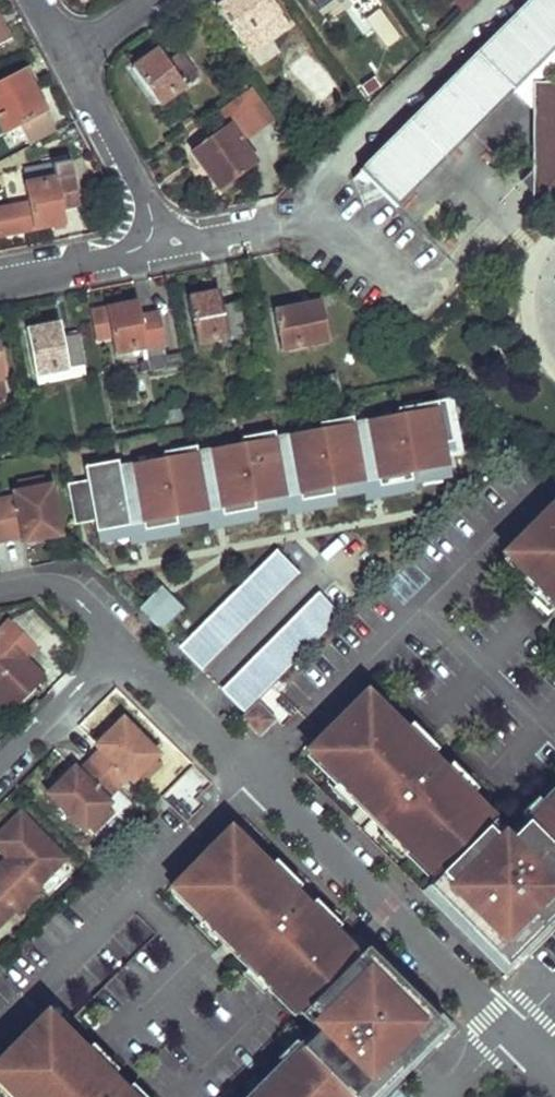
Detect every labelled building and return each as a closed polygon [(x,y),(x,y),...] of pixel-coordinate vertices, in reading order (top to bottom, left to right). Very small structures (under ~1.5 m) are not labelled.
[(270,0),(229,0),(217,9),(239,39),(260,23),(271,38),(289,26),(270,0)] [(358,172),(394,206),(512,89),(525,75),(554,46),(554,0),(532,0),(358,172)] [(271,38),(260,23),(239,39),(249,54),(271,38)] [(198,75),(182,52),(170,61),(160,48),(133,67),(159,103),(198,75)] [(1,128),(4,135),(18,126),(28,144),(53,131),(42,112),(45,110),(21,68),(0,80),(0,128),(1,128)] [(536,83),(525,75),(512,89),(535,113),(536,83)] [(536,83),(535,113),(533,162),(532,195),(554,195),(554,83),(536,83)] [(275,117),(253,86),(220,110),(229,123),(191,149),(219,190),(256,164),(242,143),(276,118),(275,117)] [(63,207),(78,204),(72,174),(70,174),(68,162),(24,170),(26,183),(23,183),(32,227),(65,221),(63,207)] [(532,195),(533,162),(516,179),(532,195)] [(225,305),(223,291),(191,297),(199,341),(247,332),(241,302),(225,305)] [(321,302),(273,311),(280,349),(327,341),(321,302)] [(112,335),(116,353),(144,348),(147,362),(166,359),(165,352),(157,313),(142,316),(140,303),(91,312),(96,338),(112,335)] [(63,338),(60,323),(27,330),(36,374),(85,365),(79,334),(63,338)] [(176,366),(173,351),(165,352),(166,359),(147,362),(148,372),(176,366)] [(85,365),(36,374),(38,384),(87,374),(85,365)] [(454,404),(81,453),(85,487),(68,489),(72,520),(92,518),(94,535),(454,488),(449,452),(461,450),(454,404)] [(191,406),(170,410),(172,422),(193,418),(191,406)] [(113,427),(96,431),(98,441),(115,438),(113,427)] [(51,486),(16,493),(16,498),(0,501),(0,540),(24,535),(25,541),(44,537),(42,530),(58,527),(51,486)] [(510,547),(535,572),(529,578),(554,604),(554,502),(510,547)] [(60,534),(58,527),(42,530),(44,537),(60,534)] [(274,549),(178,648),(201,670),(297,572),(274,549)] [(138,606),(161,629),(184,605),(161,583),(138,606)] [(314,591),(218,690),(242,713),(338,614),(314,591)] [(11,621),(0,632),(0,707),(6,713),(42,677),(23,658),(35,646),(11,621)] [(501,841),(484,825),(488,821),(465,798),(468,794),(440,766),(433,773),(422,762),(429,755),(388,715),(386,717),(361,692),(311,742),(338,769),(332,776),(411,855),(417,849),(439,872),(434,877),(454,897),(450,902),(474,926),(479,921),(501,944),(521,924),(525,928),(554,897),(554,787),(501,841)] [(269,712),(257,701),(240,717),(252,729),(269,712)] [(138,762),(152,749),(123,719),(98,745),(101,749),(78,772),(74,768),(61,782),(66,787),(54,798),(84,828),(109,802),(105,799),(129,775),(132,779),(144,767),(138,762)] [(157,754),(152,749),(138,762),(144,767),(157,754)] [(66,787),(61,782),(49,793),(54,798),(66,787)] [(21,814),(0,835),(0,848),(17,865),(0,882),(0,923),(13,910),(18,915),(43,889),(38,884),(64,858),(21,814)] [(252,855),(227,829),(177,879),(202,904),(195,911),(275,990),(281,985),(303,1007),(304,1005),(321,1022),(246,1096),(357,1096),(409,1045),(405,1041),(424,1022),(403,1001),(408,996),(383,972),(378,976),(356,954),(354,956),(332,934),(334,932),(254,852),(252,855)] [(525,928),(521,924),(501,944),(479,921),(474,926),(450,902),(454,897),(434,877),(422,889),(509,976),(554,929),(554,897),(525,928)] [(369,941),(356,954),(378,976),(383,972),(408,996),(403,1001),(424,1022),(405,1041),(409,1045),(357,1096),(383,1096),(425,1055),(455,1026),(369,941)] [(69,1035),(67,1037),(44,1014),(0,1058),(0,1096),(131,1096),(69,1035)]
